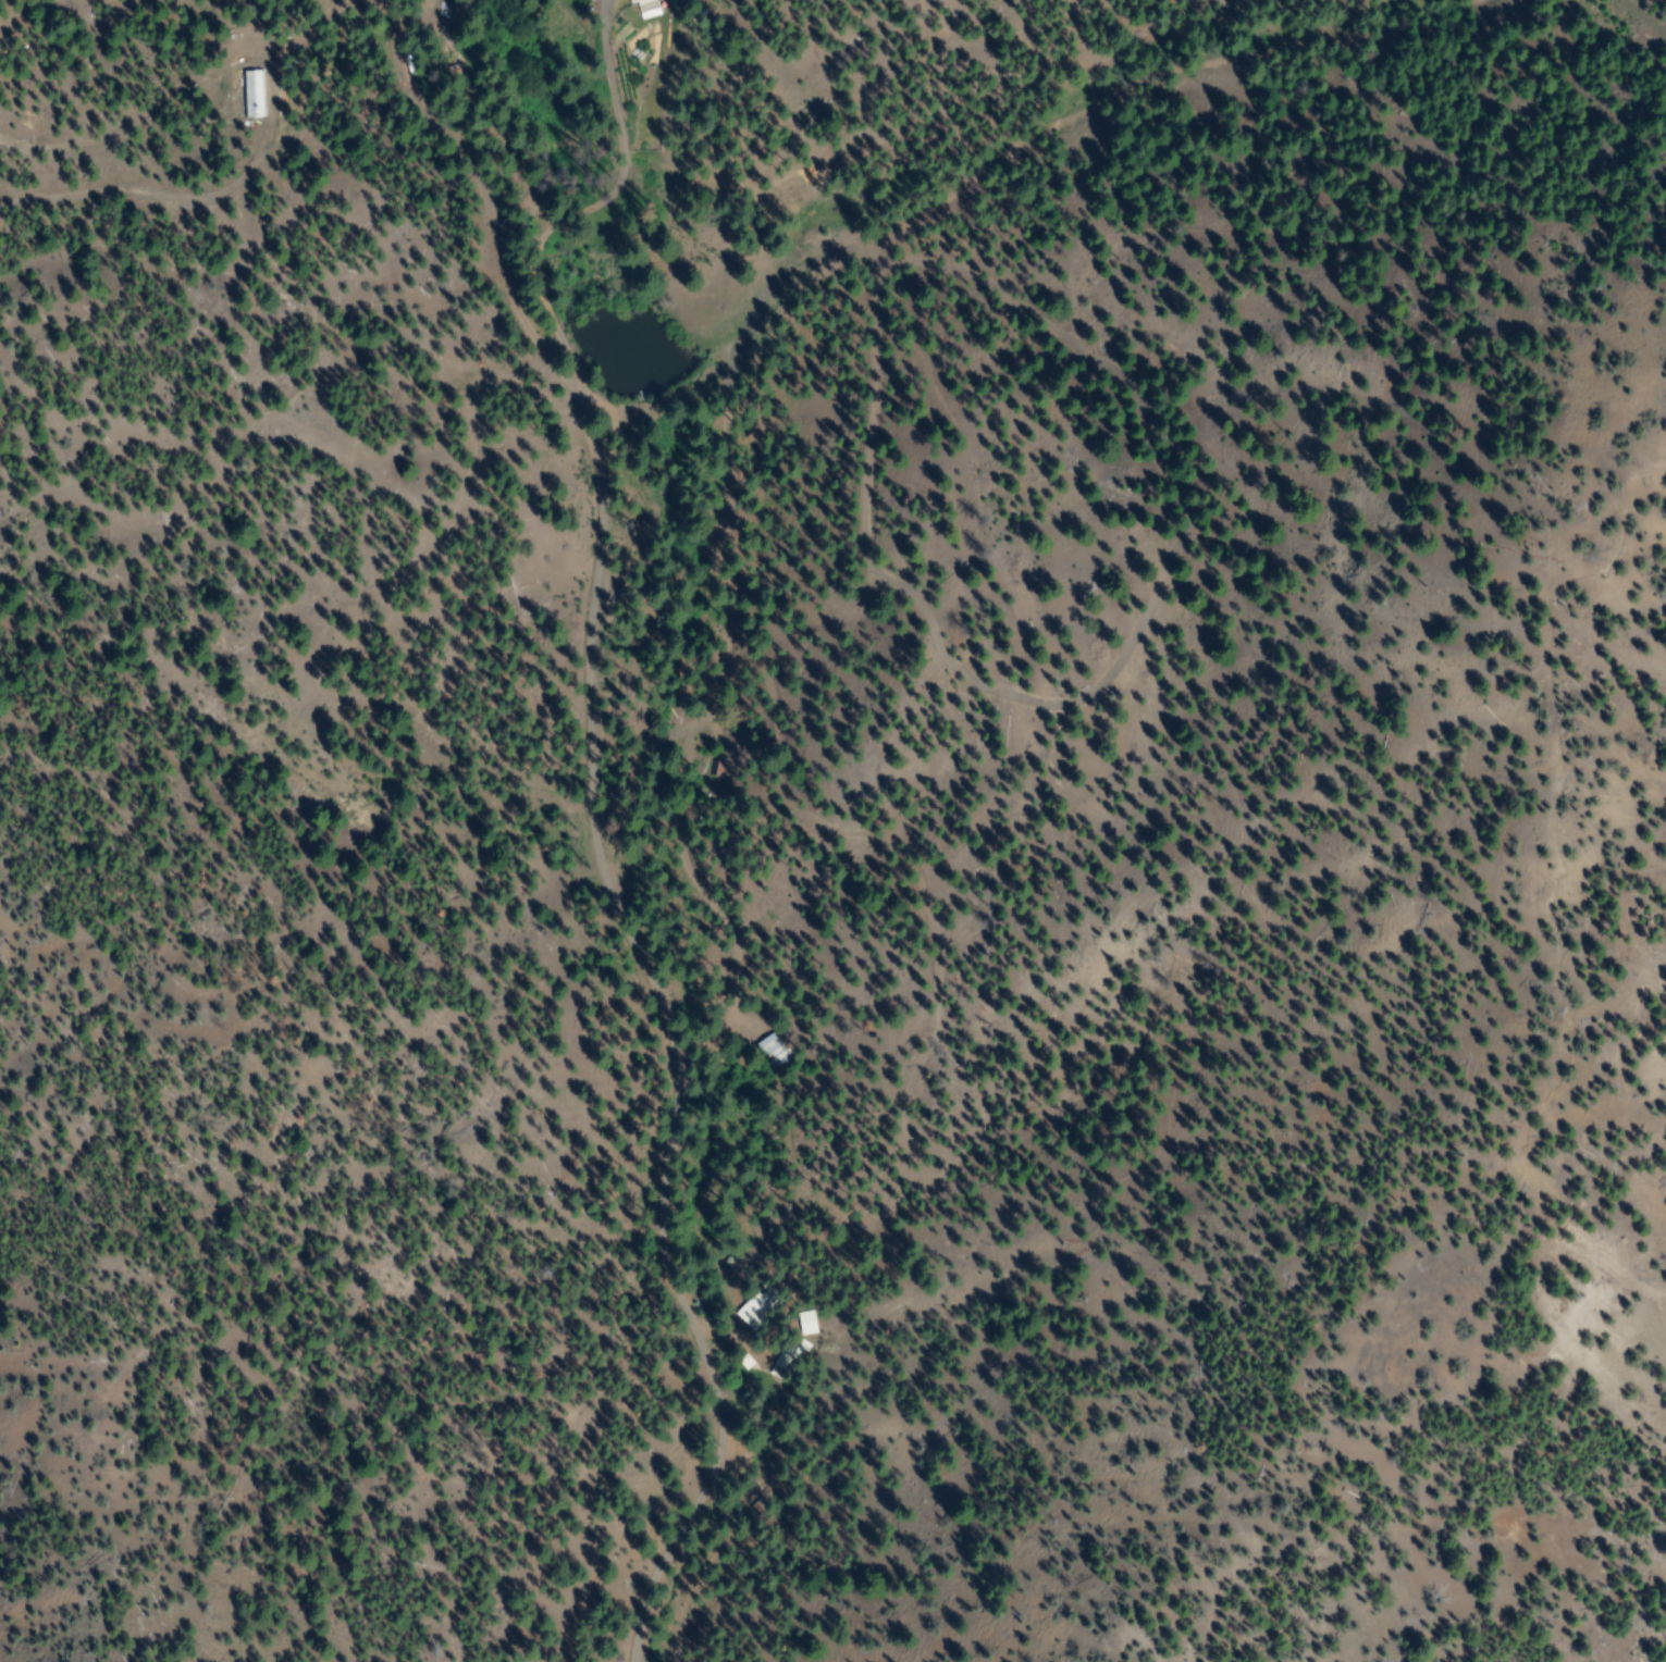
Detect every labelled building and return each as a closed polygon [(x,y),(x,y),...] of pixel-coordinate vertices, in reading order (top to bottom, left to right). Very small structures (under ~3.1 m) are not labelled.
[(661,15),(657,0),(634,0),(639,20),(661,15)] [(756,1045),(770,1071),(791,1060),(777,1033),(756,1045)] [(781,1301),(766,1284),(735,1312),(750,1329),(781,1301)] [(768,1373),(783,1382),(801,1354),(787,1344),(768,1373)]
